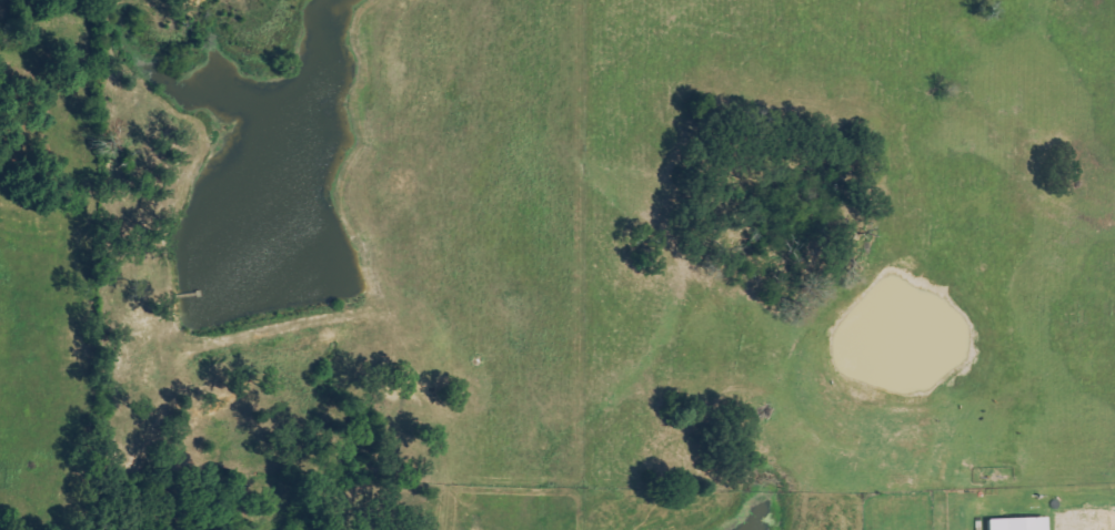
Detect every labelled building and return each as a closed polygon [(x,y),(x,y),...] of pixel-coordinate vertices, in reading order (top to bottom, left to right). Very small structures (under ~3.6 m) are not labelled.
[(1047,518),(989,520),(989,529),(1048,529),(1047,518)]
